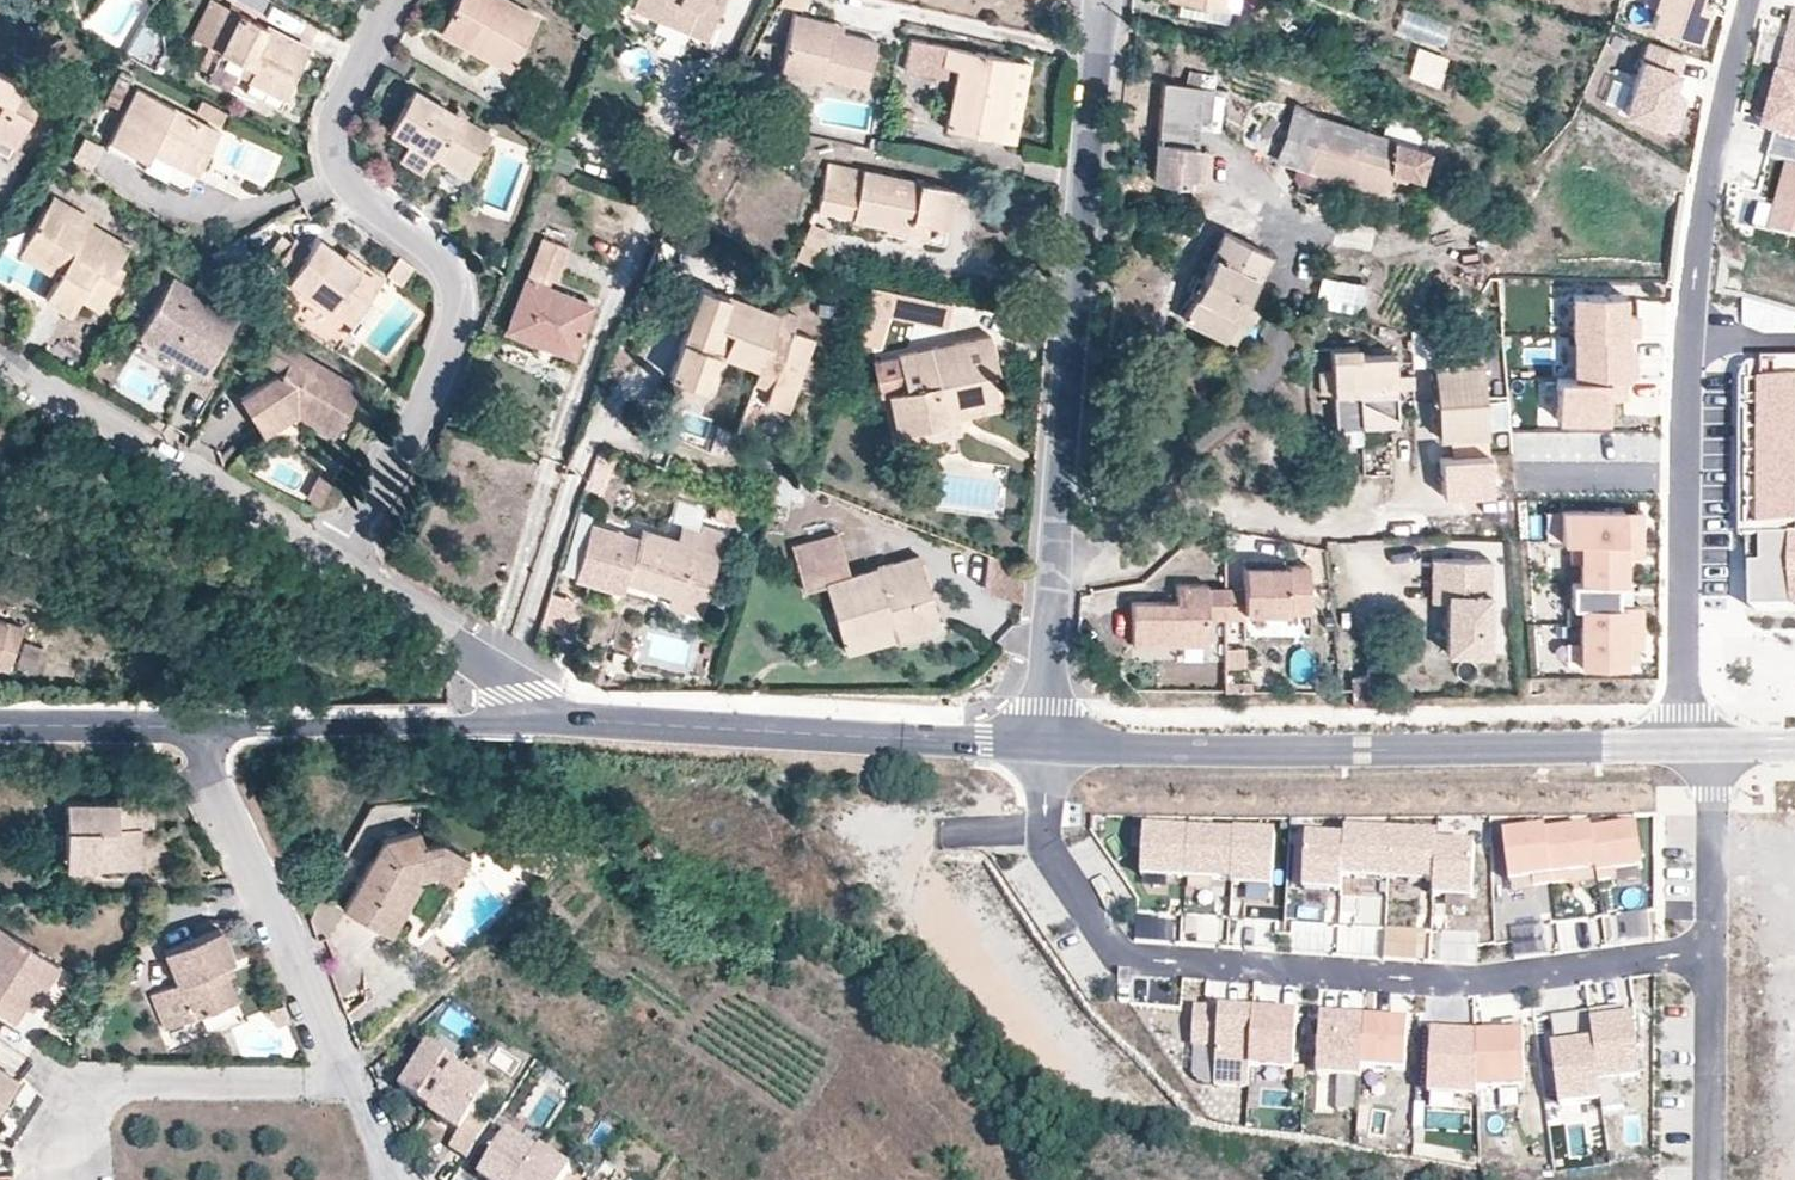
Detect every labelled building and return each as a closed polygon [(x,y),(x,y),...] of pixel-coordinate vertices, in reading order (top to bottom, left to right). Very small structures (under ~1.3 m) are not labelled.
[(190,36),(203,42),(223,4),(214,0),(209,0),(190,36)] [(546,0),(457,0),(439,32),(509,69),(546,0)] [(632,8),(705,37),(720,0),(635,0),(632,8)] [(803,0),(779,0),(777,3),(801,9),(803,0)] [(1228,5),(1200,0),(1179,0),(1177,13),(1226,21),(1228,5)] [(1642,1),(1654,5),(1649,21),(1694,36),(1706,1),(1703,0),(1642,0),(1642,1)] [(310,50),(223,4),(203,42),(253,68),(248,78),(285,97),(310,50)] [(1405,11),(1399,28),(1440,43),(1446,26),(1405,11)] [(1779,73),(1783,74),(1794,77),(1794,12),(1779,73)] [(834,31),(835,24),(793,14),(780,73),(822,82),(823,77),(866,87),(876,41),(842,33),(834,31)] [(842,33),(843,25),(835,24),(834,31),(842,33)] [(997,139),(1014,58),(911,37),(905,70),(946,78),(948,66),(957,68),(945,128),(997,139)] [(1681,51),(1647,40),(1623,110),(1671,126),(1682,94),(1668,89),(1681,51)] [(1014,142),(1030,61),(1014,58),(997,139),(1014,142)] [(41,96),(0,71),(0,138),(11,145),(41,96)] [(119,108),(134,79),(119,71),(104,100),(119,108)] [(1783,74),(1768,131),(1775,133),(1770,154),(1789,159),(1794,161),(1794,77),(1783,74)] [(1219,129),(1223,87),(1163,81),(1154,180),(1194,184),(1198,149),(1200,127),(1219,129)] [(194,176),(218,130),(137,87),(109,141),(144,159),(148,151),(194,176)] [(491,134),(412,87),(388,129),(408,141),(398,158),(423,172),(433,156),(466,176),(491,134)] [(227,111),(202,98),(195,111),(220,124),(227,111)] [(1382,134),(1292,107),(1275,160),(1295,166),(1347,182),(1381,193),(1388,170),(1420,180),(1429,149),(1417,145),(1382,134)] [(1421,129),(1387,118),(1382,134),(1417,145),(1421,129)] [(78,132),(65,151),(81,163),(95,143),(78,132)] [(812,135),(796,132),(791,151),(807,154),(812,135)] [(0,138),(0,152),(6,155),(11,145),(0,138)] [(570,173),(578,153),(559,146),(552,166),(570,173)] [(1209,186),(1213,151),(1198,149),(1194,184),(1209,186)] [(194,176),(148,151),(140,166),(187,191),(194,176)] [(1789,159),(1778,204),(1772,226),(1772,227),(1794,233),(1794,161),(1789,159)] [(859,183),(862,170),(826,162),(824,176),(859,183)] [(1343,193),(1347,182),(1295,166),(1291,177),(1343,193)] [(958,189),(862,170),(859,183),(824,176),(816,211),(927,234),(929,224),(951,228),(958,189)] [(569,204),(577,187),(562,180),(554,196),(569,204)] [(119,263),(129,246),(91,223),(93,219),(53,194),(24,243),(62,266),(57,275),(44,297),(70,313),(79,297),(99,309),(124,266),(119,263)] [(1755,222),(1772,226),(1778,204),(1760,199),(1755,222)] [(814,266),(831,230),(810,221),(794,257),(814,266)] [(273,267),(293,239),(283,232),(263,260),(273,267)] [(1248,293),(1267,255),(1224,233),(1182,316),(1225,338),(1248,293)] [(383,274),(362,260),(358,265),(343,255),(316,236),(307,249),(293,239),(273,267),(329,307),(337,295),(359,310),(383,274)] [(575,343),(590,304),(546,288),(550,279),(557,281),(570,247),(543,237),(509,329),(555,346),(558,336),(575,343)] [(62,266),(24,243),(18,253),(57,275),(62,266)] [(362,260),(347,249),(343,255),(358,265),(362,260)] [(401,285),(414,266),(398,254),(384,273),(401,285)] [(1316,304),(1362,312),(1367,281),(1321,274),(1316,304)] [(238,318),(171,278),(139,331),(207,371),(238,318)] [(759,371),(779,315),(700,286),(667,375),(705,389),(719,351),(711,349),(718,328),(732,333),(723,357),(759,371)] [(947,327),(952,303),(892,292),(887,315),(947,327)] [(1237,343),(1259,299),(1248,293),(1225,338),(1237,343)] [(1573,293),(1574,335),(1622,335),(1637,334),(1637,314),(1623,314),(1623,293),(1573,293)] [(351,321),(359,310),(337,295),(329,307),(351,321)] [(1767,332),(1794,332),(1794,312),(1747,298),(1747,325),(1767,332)] [(808,356),(815,338),(793,329),(798,314),(782,308),(779,315),(759,371),(754,383),(769,389),(764,402),(788,411),(802,373),(808,356)] [(1433,362),(1432,338),(1411,329),(1412,363),(1433,362)] [(999,372),(990,334),(872,361),(879,395),(888,393),(896,431),(957,417),(955,404),(998,395),(993,373),(999,372)] [(1622,335),(1574,335),(1574,377),(1622,377),(1622,335)] [(571,353),(575,343),(558,336),(555,346),(571,353)] [(293,352),(277,342),(267,358),(284,368),(293,352)] [(1395,374),(1393,352),(1359,354),(1358,344),(1330,346),(1332,370),(1318,371),(1320,394),(1333,393),(1335,429),(1398,425),(1395,387),(1413,386),(1412,373),(1395,374)] [(330,429),(354,388),(293,352),(284,368),(289,371),(246,398),(261,422),(292,402),(297,409),(330,429)] [(815,378),(822,361),(808,356),(802,373),(815,378)] [(1483,397),(1480,358),(1433,362),(1436,400),(1483,397)] [(1758,609),(1794,609),(1794,360),(1769,360),(1769,384),(1769,539),(1769,566),(1758,566),(1758,609)] [(1574,377),(1554,376),(1554,418),(1604,418),(1604,398),(1621,397),(1622,377),(1574,377)] [(1754,539),(1769,539),(1769,384),(1746,384),(1746,539),(1754,539)] [(1000,407),(998,395),(955,404),(957,417),(1000,407)] [(1487,453),(1483,397),(1436,400),(1439,439),(1451,438),(1452,455),(1487,453)] [(265,429),(297,409),(292,402),(261,422),(265,429)] [(961,432),(957,417),(896,431),(900,446),(961,432)] [(223,467),(241,452),(232,444),(219,455),(223,467)] [(1452,455),(1439,456),(1442,495),(1490,492),(1487,453),(1452,455)] [(319,502),(334,477),(319,468),(304,493),(319,502)] [(733,524),(740,508),(720,501),(714,516),(733,524)] [(1569,539),(1638,539),(1638,522),(1621,522),(1621,509),(1558,509),(1558,539),(1569,539)] [(699,530),(695,544),(676,539),(641,528),(638,538),(590,523),(573,577),(621,592),(628,570),(671,584),(705,595),(725,532),(701,524),(699,530)] [(695,544),(699,530),(681,524),(676,539),(695,544)] [(940,625),(921,556),(851,576),(838,532),(791,545),(804,591),(825,585),(839,636),(890,622),(895,638),(940,625)] [(1638,539),(1569,539),(1569,560),(1578,560),(1578,581),(1614,581),(1614,554),(1638,554),(1638,539)] [(1758,566),(1769,566),(1769,539),(1754,539),(1754,566),(1758,566)] [(1487,650),(1488,558),(1431,557),(1431,593),(1448,593),(1448,600),(1447,649),(1487,650)] [(1283,565),(1243,565),(1243,588),(1224,588),(1224,616),(1243,616),(1243,610),(1309,610),(1309,565),(1283,565)] [(671,584),(628,570),(625,580),(669,593),(671,584)] [(1577,605),(1577,623),(1638,623),(1638,604),(1614,604),(1614,581),(1578,581),(1568,581),(1569,605),(1577,605)] [(699,613),(705,595),(671,584),(666,603),(699,613)] [(1224,616),(1224,588),(1207,588),(1207,585),(1176,585),(1176,600),(1131,600),(1132,643),(1208,642),(1207,616),(1224,616)] [(18,627),(0,621),(0,665),(7,667),(18,627)] [(895,638),(890,622),(839,636),(844,652),(895,638)] [(1638,623),(1577,623),(1577,665),(1621,665),(1621,645),(1621,638),(1638,638),(1638,623)] [(1208,660),(1208,642),(1176,643),(1176,661),(1208,660)] [(1246,665),(1246,648),(1225,648),(1225,665),(1246,665)] [(1250,690),(1250,680),(1225,680),(1225,690),(1250,690)] [(154,799),(65,799),(65,867),(132,867),(132,827),(140,827),(154,827),(154,799)] [(621,823),(613,835),(625,843),(633,831),(621,823)] [(132,827),(132,867),(141,867),(140,827),(132,827)] [(344,909),(383,932),(413,878),(434,872),(452,882),(467,855),(440,839),(423,844),(418,827),(382,838),(342,908),(344,909)] [(1597,873),(1598,882),(1616,880),(1616,874),(1643,870),(1637,830),(1592,835),(1597,873)] [(1570,876),(1597,873),(1592,835),(1591,831),(1546,837),(1552,886),(1571,883),(1570,876)] [(1546,837),(1545,832),(1503,838),(1509,884),(1533,881),(1534,888),(1552,886),(1546,837)] [(1187,882),(1189,835),(1145,833),(1142,880),(1187,882)] [(1345,842),(1343,879),(1389,882),(1391,836),(1345,833),(1345,842)] [(1235,838),(1189,835),(1187,882),(1233,885),(1235,838)] [(1276,838),(1236,835),(1235,838),(1233,885),(1233,887),(1273,890),(1276,838)] [(1437,838),(1391,836),(1389,882),(1435,884),(1437,846),(1437,838)] [(1304,892),(1342,894),(1343,879),(1345,842),(1306,839),(1304,892)] [(1475,848),(1437,846),(1435,884),(1434,898),(1472,901),(1475,848)] [(559,848),(562,863),(576,852),(562,847),(559,848)] [(383,932),(390,936),(420,881),(413,878),(383,932)] [(328,939),(344,909),(342,908),(319,896),(308,916),(316,939),(324,936),(328,939)] [(52,960),(0,927),(0,1012),(13,1021),(24,1004),(52,960)] [(163,950),(177,983),(150,994),(165,1029),(237,999),(226,975),(222,965),(228,962),(232,961),(218,927),(163,950)] [(31,1009),(59,964),(52,960),(24,1004),(31,1009)] [(222,965),(226,975),(233,972),(228,962),(222,965)] [(289,1017),(281,999),(263,1008),(276,1022),(289,1017)] [(1613,1022),(1627,1020),(1625,1009),(1611,1011),(1613,1022)] [(1611,1011),(1590,1014),(1602,1101),(1603,1112),(1625,1109),(1621,1081),(1641,1079),(1633,1019),(1627,1020),(1613,1022),(1611,1011)] [(1251,1071),(1254,1016),(1195,1013),(1193,1051),(1218,1053),(1216,1091),(1250,1093),(1251,1071)] [(1602,1101),(1590,1014),(1552,1019),(1556,1049),(1552,1050),(1560,1107),(1602,1101)] [(1298,1019),(1254,1016),(1251,1071),(1295,1074),(1298,1019)] [(1362,1071),(1365,1023),(1322,1020),(1319,1077),(1362,1079),(1362,1071)] [(1794,1020),(1744,1020),(1744,1105),(1764,1105),(1764,1120),(1788,1120),(1789,1106),(1793,1106),(1794,1020)] [(1409,1025),(1365,1023),(1362,1071),(1406,1073),(1409,1025)] [(1476,1037),(1478,1093),(1526,1091),(1524,1024),(1503,1025),(1503,1036),(1476,1037)] [(1432,1028),(1429,1097),(1478,1099),(1478,1093),(1476,1037),(1452,1037),(1452,1029),(1432,1028)] [(459,1072),(461,1069),(429,1049),(401,1091),(432,1112),(459,1072)] [(16,1076),(0,1065),(0,1101),(16,1076)] [(432,1112),(430,1115),(459,1135),(460,1136),(478,1111),(490,1093),(459,1072),(432,1112)] [(573,1085),(568,1092),(577,1099),(583,1091),(573,1085)] [(450,1148),(467,1161),(493,1121),(478,1111),(460,1136),(459,1135),(450,1148)] [(1369,1111),(1360,1111),(1359,1136),(1368,1136),(1369,1111)] [(539,1156),(507,1135),(478,1178),(481,1179),(523,1179),(539,1156)] [(1769,1141),(1770,1168),(1730,1169),(1730,1179),(1794,1179),(1794,1140),(1769,1141)] [(523,1179),(568,1179),(572,1174),(541,1153),(539,1156),(523,1179)]
